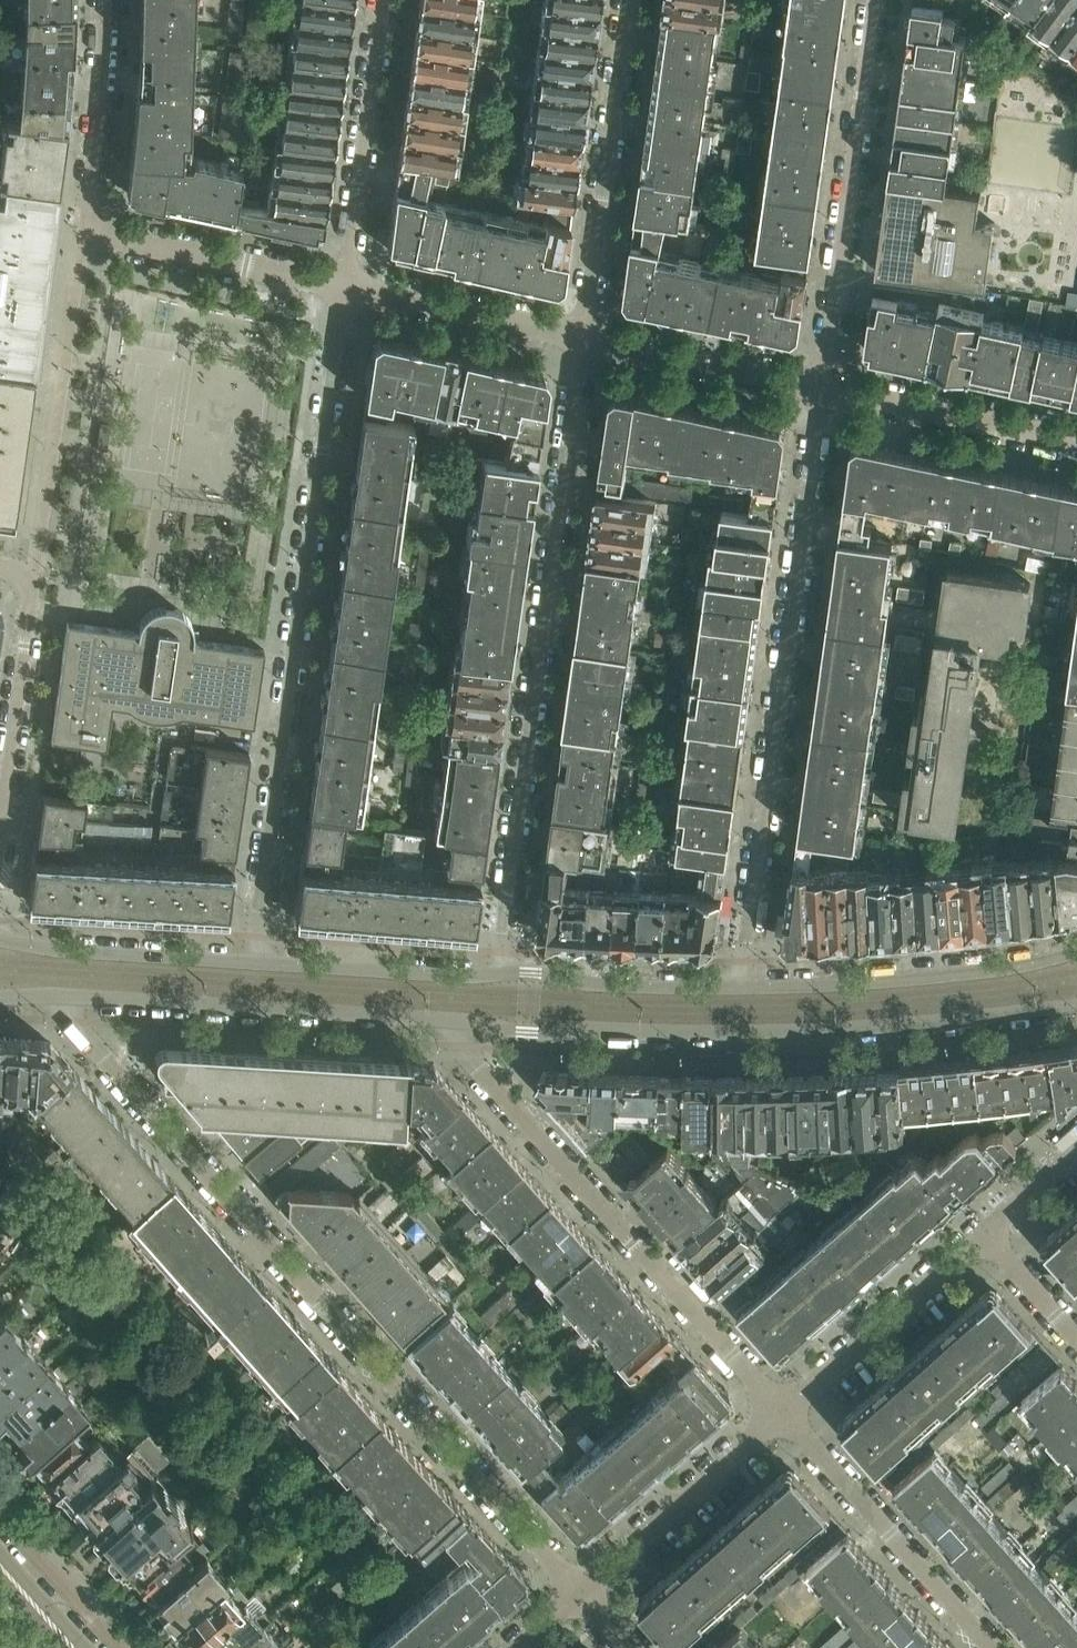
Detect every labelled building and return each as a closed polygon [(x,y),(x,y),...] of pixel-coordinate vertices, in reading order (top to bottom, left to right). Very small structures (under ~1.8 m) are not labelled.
[(76,0),(27,0),(27,13),(75,12),(76,0)] [(195,0),(142,0),(142,2),(141,48),(193,50),(195,0)] [(241,29),(245,0),(231,0),(227,27),(241,29)] [(246,36),(259,38),(265,0),(251,0),(246,36)] [(311,0),(294,0),(292,19),(351,28),(354,6),(311,0)] [(420,4),(478,12),(480,0),(421,0),(420,4)] [(545,3),(599,11),(601,0),(546,0),(545,3)] [(727,0),(667,0),(665,13),(719,21),(724,22),(727,0)] [(789,20),(843,28),(847,0),(792,0),(789,20)] [(913,4),(945,8),(950,9),(954,0),(914,0),(913,4)] [(1006,12),(1014,0),(989,0),(1006,12)] [(1006,12),(1028,27),(1048,0),(1014,0),(1006,12)] [(1028,27),(1048,42),(1076,2),(1076,0),(1048,0),(1028,27)] [(1048,42),(1069,56),(1076,44),(1076,2),(1048,42)] [(599,11),(545,3),(542,25),(596,32),(599,11)] [(478,12),(420,4),(417,26),(475,35),(478,12)] [(945,8),(913,4),(904,71),(962,79),(968,36),(955,34),(957,17),(944,15),(945,8)] [(769,27),(769,25),(771,9),(758,7),(755,25),(761,26),(769,27)] [(75,12),(27,13),(26,36),(74,35),(75,12)] [(719,21),(665,13),(660,53),(714,61),(719,21)] [(351,28),(292,19),(289,42),(294,43),(347,50),(351,28)] [(835,89),(840,50),(843,28),(789,20),(788,27),(769,25),(769,27),(761,26),(760,39),(772,41),(773,38),(787,40),(786,42),(787,42),(784,64),(779,63),(764,61),(762,72),(761,82),(781,85),(782,82),(835,89)] [(596,32),(542,25),(539,46),(593,54),(596,32)] [(475,35),(417,26),(414,48),(472,57),(475,35)] [(74,35),(26,36),(26,57),(72,58),(74,35)] [(347,50),(294,43),(291,64),(345,72),(347,50)] [(742,55),(751,56),(752,45),(743,44),(742,55)] [(1069,56),(1076,62),(1076,44),(1069,56)] [(504,46),(502,58),(510,59),(510,53),(511,47),(504,46)] [(593,54),(539,46),(537,68),(590,76),(593,54)] [(193,50),(141,48),(138,93),(191,94),(193,50)] [(472,57),(414,48),(411,71),(469,79),(472,57)] [(231,51),(227,78),(254,81),(257,55),(231,51)] [(700,160),(708,100),(714,61),(660,53),(646,153),(700,160)] [(72,58),(26,57),(23,79),(71,80),(72,58)] [(345,72),(291,64),(288,85),(342,92),(345,72)] [(509,88),(512,65),(501,64),(498,86),(509,88)] [(1061,66),(1054,77),(1061,81),(1068,71),(1061,66)] [(590,76),(537,68),(534,89),(587,96),(590,76)] [(760,90),(761,82),(762,72),(749,70),(746,88),(760,90)] [(469,79),(411,71),(408,94),(466,101),(469,79)] [(962,79),(904,71),(896,134),(953,141),(962,79)] [(71,80),(23,79),(21,100),(70,103),(71,80)] [(826,152),(832,112),(835,89),(782,82),(781,85),(773,145),(826,152)] [(342,92),(288,85),(283,84),(281,102),(286,103),(339,111),(342,92)] [(989,84),(988,95),(999,96),(1000,85),(989,84)] [(587,96),(534,89),(531,111),(584,118),(587,96)] [(191,94),(138,93),(134,136),(131,160),(169,163),(170,159),(189,161),(191,94)] [(466,101),(408,94),(405,115),(463,123),(466,101)] [(70,103),(21,100),(19,123),(67,129),(68,126),(70,103)] [(250,105),(224,101),(219,136),(246,140),(250,105)] [(339,111),(286,103),(283,124),(336,132),(339,111)] [(584,118),(531,111),(528,133),(582,139),(584,118)] [(463,123),(405,115),(402,137),(460,145),(463,123)] [(67,129),(19,123),(7,121),(7,124),(13,124),(11,135),(5,134),(0,171),(6,172),(5,182),(0,181),(0,184),(59,192),(68,129),(67,129)] [(336,132),(283,124),(280,145),(334,153),(336,132)] [(582,139),(528,133),(525,153),(579,160),(582,139)] [(754,135),(747,134),(740,133),(738,151),(751,152),(754,135)] [(947,183),(950,161),(953,141),(896,134),(890,176),(947,183)] [(460,145),(402,137),(399,159),(430,164),(457,168),(460,145)] [(334,153),(280,145),(277,167),(331,175),(334,153)] [(817,216),(823,176),(826,152),(773,145),(764,208),(817,216)] [(487,172),(490,150),(478,149),(475,171),(487,172)] [(579,160),(525,153),(522,175),(524,175),(576,182),(579,160)] [(700,160),(646,153),(643,173),(697,180),(700,160)] [(237,205),(242,168),(192,157),(191,161),(189,161),(170,159),(169,163),(131,160),(127,190),(133,197),(236,219),(238,205),(237,205)] [(430,164),(399,159),(387,245),(392,252),(432,261),(443,204),(431,202),(433,192),(425,191),(430,164)] [(448,185),(451,169),(437,166),(435,182),(448,185)] [(331,175),(277,167),(274,188),(328,197),(331,175)] [(480,173),(479,182),(487,184),(489,174),(480,173)] [(697,180),(643,173),(638,213),(669,218),(692,222),(697,180)] [(573,205),(576,182),(524,175),(522,190),(515,189),(514,197),(541,200),(551,202),(573,205)] [(987,285),(996,220),(979,218),(983,188),(947,183),(890,176),(877,270),(945,280),(987,285)] [(0,184),(0,367),(30,371),(30,374),(35,375),(59,192),(0,184)] [(742,187),(733,185),(728,223),(748,226),(749,213),(738,211),(739,205),(748,206),(749,197),(741,196),(742,187)] [(445,203),(447,188),(437,186),(434,201),(445,203)] [(328,197),(274,188),(271,211),(306,216),(325,219),(328,197)] [(570,226),(573,205),(551,202),(541,200),(538,215),(548,217),(547,225),(570,226)] [(493,274),(504,222),(505,217),(497,215),(496,220),(483,218),(484,212),(476,211),(475,216),(450,211),(451,206),(443,204),(432,261),(493,274)] [(325,219),(306,216),(271,211),(238,205),(236,219),(316,236),(320,235),(323,231),(325,219)] [(817,216),(764,208),(758,250),(760,250),(787,254),(788,254),(788,255),(811,258),(817,216)] [(669,218),(638,213),(634,242),(663,246),(669,218)] [(539,261),(547,225),(517,219),(516,224),(504,222),(493,274),(555,287),(562,282),(565,264),(539,261)] [(570,226),(547,225),(539,261),(565,264),(570,226)] [(655,284),(662,254),(663,246),(634,242),(626,296),(631,303),(650,307),(655,284)] [(787,254),(760,250),(759,259),(785,263),(787,254)] [(723,267),(662,254),(655,284),(650,307),(712,320),(723,267)] [(811,258),(788,255),(784,275),(775,312),(803,316),(811,258)] [(763,270),(764,271),(779,274),(781,265),(765,262),(763,270)] [(784,275),(779,274),(764,271),(763,276),(723,267),(712,320),(794,337),(801,332),(803,316),(775,312),(784,275)] [(991,288),(945,280),(943,292),(927,365),(990,378),(1003,322),(984,318),(991,288)] [(943,292),(875,284),(867,346),(872,353),(927,365),(943,292)] [(1067,304),(1076,305),(1076,296),(1069,294),(1067,304)] [(1031,298),(1025,327),(1025,330),(1037,333),(1044,301),(1031,298)] [(1024,327),(1003,322),(990,378),(1012,383),(1024,327)] [(1025,330),(1025,327),(1024,327),(1012,383),(1076,397),(1076,342),(1025,331),(1025,330)] [(433,405),(444,352),(381,339),(374,344),(366,400),(388,404),(391,405),(392,401),(412,406),(413,400),(433,405)] [(444,352),(433,405),(431,410),(440,412),(441,406),(452,409),(453,409),(464,357),(444,352)] [(505,366),(464,357),(453,409),(452,409),(451,414),(452,414),(453,409),(493,418),(505,366)] [(526,370),(505,366),(493,418),(513,422),(515,423),(526,370)] [(22,467),(35,375),(30,374),(30,371),(0,367),(0,516),(13,518),(12,526),(14,526),(22,467)] [(543,374),(526,370),(515,423),(513,422),(511,431),(541,436),(548,381),(543,374)] [(613,396),(602,477),(626,480),(631,450),(638,394),(620,390),(613,396)] [(701,408),(638,394),(631,450),(672,456),(672,459),(693,462),(701,408)] [(363,418),(351,507),(402,514),(414,426),(385,422),(388,404),(366,400),(363,418)] [(783,425),(701,408),(693,462),(714,465),(714,468),(756,474),(755,480),(780,484),(788,432),(783,425)] [(493,431),(471,427),(469,435),(491,440),(493,431)] [(541,436),(511,431),(505,462),(537,467),(541,436)] [(853,446),(846,497),(869,501),(869,497),(911,506),(921,454),(860,441),(853,446)] [(954,461),(921,454),(911,506),(943,513),(954,461)] [(531,506),(537,467),(505,462),(482,458),(480,479),(474,478),(472,497),(477,498),(531,506)] [(996,470),(954,461),(943,513),(985,522),(996,470)] [(746,499),(708,494),(709,489),(681,485),(684,464),(673,463),(670,483),(628,477),(626,491),(744,508),(746,499)] [(1067,485),(996,470),(985,522),(1056,537),(1067,485)] [(626,480),(602,477),(599,493),(624,496),(626,480)] [(780,484),(755,480),(750,514),(750,515),(776,519),(780,484)] [(1067,485),(1056,537),(1055,544),(1076,547),(1076,487),(1067,485)] [(624,496),(599,493),(596,516),(649,523),(653,500),(624,496)] [(869,501),(846,497),(841,535),(871,539),(873,524),(866,523),(869,501)] [(531,506),(477,498),(474,516),(469,516),(469,517),(470,517),(529,525),(531,506)] [(402,514),(351,507),(341,581),(392,587),(402,514)] [(776,519),(750,515),(750,514),(723,510),(719,532),(773,539),(776,519)] [(649,523),(596,516),(594,536),(646,544),(649,523)] [(529,525),(470,517),(466,544),(467,544),(525,551),(529,525)] [(773,539),(719,532),(716,552),(712,552),(706,597),(764,605),(773,539)] [(871,539),(841,535),(832,596),(834,596),(834,595),(889,604),(890,605),(891,603),(885,602),(893,542),(871,539)] [(646,544),(594,536),(591,557),(644,564),(646,544)] [(920,546),(932,548),(933,539),(922,537),(920,546)] [(951,541),(950,549),(961,551),(963,543),(951,541)] [(525,551),(467,544),(463,575),(468,575),(468,576),(521,583),(525,551)] [(638,607),(644,564),(591,557),(585,600),(638,607)] [(928,682),(924,713),(915,712),(910,747),(919,748),(915,777),(906,776),(901,811),(956,819),(981,641),(1007,644),(1010,623),(1025,625),(1031,582),(948,571),(933,683),(928,682)] [(521,583),(468,576),(457,659),(510,666),(521,583)] [(392,587),(341,581),(332,650),(382,657),(392,587)] [(924,603),(926,589),(899,585),(897,599),(924,603)] [(889,604),(834,595),(834,596),(832,596),(831,606),(830,617),(887,626),(889,614),(890,605),(889,604)] [(764,605),(706,597),(704,617),(761,624),(764,605)] [(632,646),(638,608),(638,607),(585,600),(579,638),(632,646)] [(182,714),(254,724),(264,650),(207,642),(194,640),(194,630),(190,620),(184,613),(175,609),(165,607),(156,609),(148,614),(141,622),(139,632),(68,622),(51,739),(106,746),(112,704),(129,707),(137,712),(145,716),(159,718),(168,718),(182,714)] [(761,624),(704,617),(695,680),(752,688),(761,624)] [(887,626),(830,617),(821,676),(879,684),(887,626)] [(399,715),(409,716),(420,624),(411,622),(399,715)] [(1076,690),(1076,624),(1068,687),(1063,687),(1063,688),(1068,689),(1076,690)] [(921,651),(923,637),(897,633),(895,647),(921,651)] [(632,646),(579,638),(567,728),(619,735),(620,735),(632,646)] [(382,657),(332,650),(322,722),(372,729),(382,657)] [(1038,662),(1058,666),(1060,655),(1040,651),(1038,662)] [(510,666),(457,659),(452,658),(449,680),(507,687),(510,666)] [(430,662),(421,661),(417,690),(426,691),(430,662)] [(1062,686),(1063,673),(1037,669),(1035,682),(1062,686)] [(879,684),(821,676),(814,728),(871,735),(876,700),(877,700),(879,684)] [(507,687),(449,680),(446,701),(504,709),(507,687)] [(752,688),(695,680),(689,723),(692,723),(747,730),(752,688)] [(915,698),(916,687),(899,685),(897,696),(915,698)] [(1068,689),(1069,690),(1066,714),(1076,715),(1076,690),(1068,689)] [(1036,694),(1032,727),(1041,728),(1045,695),(1036,694)] [(425,702),(416,701),(414,717),(423,718),(425,702)] [(504,709),(446,701),(444,721),(501,729),(504,709)] [(1066,714),(1062,739),(1076,741),(1076,715),(1066,714)] [(501,729),(444,721),(440,744),(447,745),(498,750),(501,729)] [(360,817),(372,729),(322,722),(310,810),(345,815),(360,817)] [(747,730),(692,723),(684,786),(738,793),(747,730)] [(619,735),(567,728),(556,811),(608,818),(619,735)] [(814,728),(807,781),(864,788),(871,735),(814,728)] [(1062,739),(1059,763),(1076,766),(1076,741),(1062,739)] [(166,778),(167,778),(174,779),(178,750),(191,752),(192,745),(171,742),(166,778)] [(1034,777),(1039,743),(1030,742),(1025,775),(1034,777)] [(393,769),(402,770),(405,744),(396,743),(393,769)] [(498,750),(447,745),(435,835),(485,842),(498,750)] [(206,747),(203,768),(247,774),(250,754),(206,747)] [(644,754),(643,761),(641,780),(650,781),(651,770),(653,755),(644,754)] [(418,758),(409,757),(405,784),(414,785),(418,758)] [(1059,763),(1056,788),(1076,791),(1076,766),(1059,763)] [(244,794),(247,774),(203,768),(200,788),(244,794)] [(661,771),(651,770),(650,781),(659,782),(661,771)] [(78,776),(55,774),(54,784),(77,786),(78,776)] [(650,781),(641,780),(637,807),(646,808),(648,792),(650,781)] [(659,782),(650,781),(648,792),(658,793),(659,782)] [(864,788),(807,781),(800,833),(857,842),(864,788)] [(729,858),(738,793),(684,786),(683,787),(684,787),(679,828),(675,827),(672,850),(703,854),(729,858)] [(160,818),(161,818),(168,819),(172,790),(165,788),(160,818)] [(241,814),(244,794),(200,788),(198,808),(241,814)] [(874,800),(900,803),(902,792),(875,788),(874,800)] [(1056,788),(1053,813),(1074,816),(1076,816),(1076,791),(1056,788)] [(1021,809),(1030,810),(1032,793),(1023,792),(1021,809)] [(227,915),(235,857),(166,841),(82,837),(87,800),(44,794),(33,870),(28,905),(227,915)] [(112,818),(114,804),(107,803),(105,817),(112,818)] [(238,835),(241,814),(198,808),(195,829),(238,835)] [(473,931),(485,842),(435,835),(385,828),(379,869),(439,874),(439,880),(416,877),(416,879),(391,875),(391,877),(366,873),(366,875),(341,872),(341,873),(334,872),(336,855),(340,855),(345,815),(310,810),(295,918),(473,931)] [(638,866),(643,823),(628,821),(629,821),(608,818),(556,811),(550,855),(571,858),(619,864),(638,866)] [(1057,819),(1015,813),(1013,831),(1055,837),(1057,819)] [(152,836),(152,822),(104,820),(104,834),(152,836)] [(235,857),(238,835),(195,829),(161,824),(159,836),(167,837),(166,841),(235,857)] [(1028,855),(1026,833),(1014,832),(1006,833),(1006,832),(997,833),(999,858),(1007,857),(1028,855)] [(1069,854),(1071,840),(1070,840),(1026,833),(1028,855),(1007,857),(1008,859),(1030,857),(1053,855),(1069,854)] [(946,842),(948,859),(949,870),(961,868),(974,867),(973,856),(984,854),(983,852),(986,852),(984,836),(946,842)] [(799,838),(795,868),(786,936),(792,943),(813,941),(809,870),(814,840),(799,838)] [(1071,840),(1069,854),(1053,855),(1057,916),(1076,913),(1076,841),(1071,840)] [(853,939),(849,867),(850,867),(849,852),(849,843),(827,841),(829,863),(829,869),(832,940),(853,939)] [(914,845),(916,868),(915,868),(920,934),(943,931),(938,861),(937,843),(914,845)] [(920,934),(915,868),(907,869),(905,847),(897,848),(892,848),(892,849),(893,864),(897,936),(920,934)] [(897,936),(893,864),(892,849),(869,850),(870,866),(870,877),(873,938),(897,936)] [(1013,923),(1007,863),(996,864),(994,853),(984,854),(990,926),(1013,923)] [(729,858),(703,854),(698,889),(725,891),(729,858)] [(990,926),(984,854),(973,856),(974,867),(961,868),(967,928),(990,926)] [(565,938),(567,885),(571,858),(550,855),(546,884),(540,930),(545,937),(565,938)] [(1053,855),(1030,857),(1035,920),(1057,916),(1053,855)] [(1030,857),(1008,859),(1008,863),(1007,863),(1013,923),(1035,920),(1030,857)] [(949,870),(948,859),(938,861),(943,931),(967,928),(961,868),(949,870)] [(691,944),(693,889),(695,865),(672,863),(671,888),(668,887),(668,891),(666,943),(691,944)] [(641,942),(643,889),(645,869),(645,867),(638,866),(619,864),(618,888),(616,941),(641,942)] [(873,938),(870,877),(870,866),(850,867),(849,867),(853,939),(873,938)] [(666,943),(668,891),(668,887),(668,878),(659,877),(659,869),(645,869),(643,889),(641,942),(666,943)] [(829,869),(809,870),(813,941),(832,940),(829,869)] [(592,887),(567,885),(565,938),(590,939),(592,887)] [(616,941),(618,888),(592,887),(590,939),(616,941)] [(718,938),(725,891),(698,889),(693,889),(691,944),(712,944),(718,938)] [(73,1068),(51,1043),(45,1040),(0,1037),(0,1099),(11,1100),(12,1091),(25,1092),(26,1093),(34,1102),(73,1068)] [(410,1060),(190,1047),(166,1046),(163,1046),(161,1047),(160,1048),(158,1049),(156,1052),(156,1053),(155,1054),(155,1055),(155,1057),(155,1058),(156,1059),(156,1061),(157,1062),(157,1063),(202,1115),(206,1115),(259,1178),(302,1142),(301,1141),(317,1128),(317,1121),(404,1126),(405,1107),(407,1107),(410,1060)] [(1050,1052),(1057,1097),(1059,1096),(1061,1106),(1061,1107),(1070,1099),(1069,1089),(1076,1087),(1076,1048),(1061,1051),(1050,1052)] [(1050,1052),(1025,1056),(1033,1100),(1057,1097),(1050,1052)] [(1025,1056),(1000,1059),(1007,1104),(1033,1100),(1025,1056)] [(1000,1059),(975,1062),(982,1106),(1007,1104),(1000,1059)] [(428,1061),(410,1060),(407,1107),(415,1107),(427,1121),(459,1093),(433,1064),(428,1061)] [(975,1062),(951,1065),(956,1109),(982,1106),(975,1062)] [(951,1065),(926,1067),(930,1112),(956,1109),(951,1065)] [(926,1067),(900,1070),(904,1114),(930,1112),(926,1067)] [(73,1068),(34,1102),(33,1103),(34,1104),(35,1103),(84,1157),(122,1123),(73,1068)] [(900,1070),(877,1071),(882,1133),(906,1132),(904,1114),(900,1070)] [(538,1083),(578,1127),(594,1112),(595,1074),(545,1071),(538,1083)] [(877,1071),(852,1073),(856,1134),(882,1133),(877,1071)] [(852,1073),(831,1074),(835,1138),(856,1137),(856,1134),(852,1073)] [(622,1075),(595,1074),(594,1112),(578,1127),(590,1142),(603,1130),(600,1128),(608,1121),(608,1114),(621,1114),(622,1075)] [(831,1074),(811,1075),(814,1139),(835,1138),(831,1074)] [(663,1076),(622,1075),(621,1114),(662,1115),(663,1076)] [(811,1075),(790,1076),(793,1139),(814,1139),(811,1075)] [(687,1077),(663,1076),(662,1115),(662,1120),(672,1121),(672,1115),(688,1115),(687,1077)] [(769,1076),(749,1077),(751,1141),(771,1140),(769,1076)] [(790,1076),(769,1076),(771,1140),(793,1139),(790,1076)] [(713,1077),(687,1077),(688,1115),(688,1133),(714,1133),(713,1077)] [(713,1077),(714,1133),(714,1135),(732,1134),(732,1141),(751,1141),(749,1077),(713,1077)] [(7,1128),(11,1124),(19,1116),(16,1113),(26,1093),(25,1092),(12,1091),(11,1100),(0,1099),(0,1134),(7,1128)] [(459,1093),(427,1121),(421,1126),(452,1161),(489,1127),(459,1093)] [(1038,1118),(1037,1108),(1030,1109),(1031,1119),(1038,1118)] [(122,1123),(84,1157),(131,1211),(171,1178),(122,1123)] [(1011,1131),(1020,1141),(1026,1135),(1017,1125),(1011,1131)] [(369,1128),(343,1127),(342,1136),(369,1137),(369,1128)] [(549,1194),(520,1162),(489,1127),(452,1161),(448,1165),(478,1199),(479,1198),(508,1231),(549,1194)] [(0,1134),(0,1136),(97,1245),(105,1238),(7,1128),(0,1134)] [(640,1165),(650,1156),(628,1131),(617,1140),(640,1165)] [(939,1215),(1018,1145),(1005,1131),(989,1133),(980,1141),(974,1135),(962,1137),(952,1146),(949,1143),(925,1164),(918,1156),(899,1172),(939,1215)] [(280,1174),(289,1185),(290,1186),(333,1150),(343,1162),(350,1156),(329,1133),(280,1174)] [(625,1178),(636,1169),(613,1144),(603,1153),(625,1178)] [(5,1146),(0,1151),(0,1174),(17,1158),(5,1146)] [(669,1148),(629,1184),(678,1240),(719,1203),(669,1148)] [(836,1151),(838,1170),(857,1163),(856,1150),(836,1151)] [(412,1184),(432,1167),(423,1156),(403,1173),(412,1184)] [(836,1172),(836,1162),(822,1162),(822,1172),(836,1172)] [(939,1215),(899,1172),(897,1169),(844,1217),(886,1263),(939,1215)] [(24,1171),(2,1190),(17,1207),(31,1195),(27,1191),(38,1182),(30,1173),(29,1172),(24,1171)] [(426,1200),(446,1183),(436,1173),(417,1190),(426,1200)] [(844,1174),(834,1183),(851,1202),(861,1193),(844,1174)] [(719,1203),(678,1240),(707,1272),(779,1208),(750,1175),(719,1203)] [(295,1400),(337,1364),(171,1178),(131,1211),(134,1214),(131,1216),(221,1318),(205,1333),(211,1340),(228,1326),(295,1400)] [(477,1267),(397,1178),(390,1184),(470,1273),(477,1267)] [(288,1189),(286,1187),(276,1196),(401,1336),(401,1335),(401,1334),(443,1297),(350,1192),(288,1189)] [(821,1208),(804,1189),(794,1198),(811,1217),(821,1208)] [(834,1213),(844,1204),(833,1191),(822,1200),(834,1213)] [(549,1194),(508,1231),(549,1277),(590,1241),(549,1194)] [(792,1197),(779,1208),(707,1272),(722,1289),(744,1270),(790,1229),(793,1232),(810,1217),(792,1197)] [(1047,1238),(1046,1246),(1076,1281),(1076,1211),(1047,1238)] [(886,1263),(844,1217),(791,1263),(832,1310),(886,1263)] [(629,1284),(616,1270),(590,1241),(549,1277),(545,1281),(570,1309),(573,1307),(587,1322),(629,1284)] [(832,1310),(791,1263),(758,1293),(798,1340),(832,1310)] [(744,1270),(722,1289),(740,1309),(758,1293),(743,1277),(747,1274),(744,1270)] [(200,1360),(210,1351),(143,1276),(132,1285),(200,1360)] [(183,1284),(175,1291),(203,1323),(212,1316),(211,1315),(183,1284)] [(657,1316),(643,1300),(629,1284),(587,1322),(615,1353),(611,1358),(619,1352),(657,1316)] [(490,1325),(522,1296),(512,1286),(481,1314),(490,1325)] [(988,1290),(942,1331),(981,1374),(1015,1344),(1016,1346),(1033,1331),(997,1290),(988,1290)] [(798,1340),(758,1293),(740,1309),(777,1351),(786,1351),(798,1340)] [(522,1322),(530,1316),(541,1305),(532,1295),(512,1312),(522,1322)] [(443,1384),(486,1346),(448,1303),(405,1341),(443,1384)] [(27,1336),(6,1312),(0,1317),(0,1360),(27,1336)] [(657,1316),(619,1352),(625,1359),(620,1363),(627,1370),(633,1369),(656,1348),(672,1333),(657,1316)] [(908,1362),(891,1377),(929,1420),(981,1374),(942,1331),(908,1362)] [(672,1333),(656,1348),(675,1369),(691,1354),(672,1333)] [(0,1360),(0,1401),(47,1359),(27,1336),(0,1360)] [(1049,1351),(1043,1344),(992,1390),(998,1396),(1049,1351)] [(461,1404),(504,1367),(486,1346),(443,1384),(461,1404)] [(976,1418),(982,1425),(1055,1360),(1048,1352),(976,1418)] [(725,1392),(691,1354),(675,1369),(678,1373),(715,1415),(724,1406),(725,1392)] [(0,1401),(0,1419),(7,1413),(19,1426),(68,1383),(47,1359),(0,1401)] [(320,1439),(367,1398),(337,1364),(295,1400),(290,1405),(320,1439)] [(1062,1364),(1023,1400),(1066,1448),(1076,1439),(1076,1381),(1062,1364)] [(532,1398),(504,1367),(461,1404),(490,1436),(532,1398)] [(678,1373),(618,1426),(655,1467),(715,1415),(678,1373)] [(844,1426),(880,1467),(896,1452),(895,1451),(929,1420),(891,1377),(873,1392),(871,1394),(844,1418),(844,1426)] [(617,1379),(604,1390),(613,1401),(626,1390),(617,1379)] [(68,1383),(19,1426),(32,1441),(23,1448),(30,1456),(82,1410),(88,1405),(68,1383)] [(565,1399),(587,1425),(598,1415),(576,1390),(565,1399)] [(455,1496),(425,1464),(367,1398),(320,1439),(408,1538),(409,1538),(455,1496)] [(532,1398),(490,1436),(519,1468),(535,1454),(559,1433),(545,1417),(547,1415),(532,1398)] [(558,1425),(570,1413),(561,1403),(548,1414),(558,1425)] [(977,1411),(971,1404),(890,1476),(896,1483),(977,1411)] [(82,1410),(30,1456),(39,1466),(36,1469),(40,1473),(43,1471),(49,1478),(100,1433),(102,1432),(82,1410)] [(1008,1442),(994,1425),(986,1431),(1001,1449),(1006,1445),(1008,1442)] [(618,1426),(558,1480),(595,1521),(655,1467),(618,1426)] [(100,1433),(49,1478),(51,1480),(50,1484),(56,1491),(61,1491),(71,1502),(126,1452),(116,1441),(111,1446),(100,1433)] [(1066,1448),(1076,1461),(1076,1439),(1066,1448)] [(1001,1449),(1000,1450),(1006,1456),(1014,1448),(1009,1442),(1008,1442),(1006,1445),(1001,1449)] [(935,1449),(896,1485),(939,1534),(979,1499),(935,1449)] [(93,1526),(143,1481),(131,1468),(136,1464),(126,1452),(71,1502),(79,1512),(79,1517),(85,1524),(91,1524),(93,1526)] [(558,1480),(535,1454),(519,1468),(541,1494),(558,1480)] [(989,1493),(1016,1467),(1010,1460),(982,1486),(989,1493)] [(786,1470),(745,1507),(783,1550),(812,1524),(815,1527),(832,1512),(795,1471),(786,1470)] [(1020,1471),(984,1504),(991,1512),(1028,1480),(1020,1471)] [(185,1527),(191,1522),(190,1520),(189,1521),(181,1512),(185,1508),(165,1485),(161,1489),(150,1477),(151,1476),(150,1475),(143,1481),(93,1526),(91,1527),(92,1529),(91,1532),(96,1538),(98,1536),(119,1559),(125,1565),(122,1568),(127,1574),(131,1573),(132,1574),(133,1574),(177,1534),(185,1527)] [(595,1521),(558,1480),(541,1494),(574,1531),(583,1531),(595,1521)] [(1050,1499),(1060,1511),(1069,1503),(1058,1491),(1050,1499)] [(1076,1513),(1076,1495),(1069,1503),(1060,1511),(1057,1513),(1066,1523),(1076,1513)] [(443,1533),(468,1511),(455,1496),(409,1538),(422,1552),(443,1533)] [(991,1512),(984,1504),(979,1499),(939,1534),(981,1581),(1021,1545),(991,1512)] [(745,1507),(699,1547),(736,1590),(783,1550),(745,1507)] [(505,1553),(468,1511),(443,1533),(456,1548),(464,1541),(477,1555),(467,1564),(478,1576),(505,1553)] [(807,1548),(838,1521),(832,1514),(801,1542),(807,1548)] [(841,1525),(704,1647),(713,1647),(845,1529),(841,1525)] [(177,1534),(133,1574),(133,1578),(143,1589),(148,1591),(148,1590),(156,1599),(207,1554),(208,1553),(185,1527),(177,1534)] [(809,1566),(838,1599),(878,1564),(848,1531),(809,1566)] [(1055,1567),(1076,1546),(1076,1531),(1047,1558),(1055,1567)] [(1021,1545),(981,1581),(1022,1628),(1062,1592),(1021,1545)] [(736,1590),(699,1547),(668,1575),(706,1617),(736,1590)] [(505,1553),(478,1576),(501,1604),(524,1584),(525,1575),(505,1553)] [(207,1554),(156,1599),(165,1609),(164,1613),(169,1619),(173,1619),(175,1621),(226,1576),(231,1571),(218,1557),(214,1562),(207,1554)] [(449,1574),(417,1602),(455,1645),(501,1604),(478,1576),(467,1564),(465,1561),(450,1575),(449,1574)] [(878,1564),(838,1599),(880,1647),(920,1611),(878,1564)] [(668,1575),(642,1597),(642,1607),(679,1647),(696,1634),(692,1630),(706,1617),(668,1575)] [(226,1576),(175,1621),(184,1631),(183,1635),(189,1642),(193,1642),(196,1644),(242,1602),(230,1587),(233,1584),(226,1576)] [(1022,1628),(1040,1647),(1076,1647),(1076,1609),(1062,1592),(1022,1628)] [(196,1644),(196,1645),(196,1647),(234,1647),(270,1616),(262,1607),(255,1613),(244,1601),(242,1602),(196,1644)] [(371,1644),(375,1647),(451,1647),(455,1645),(417,1602),(371,1644)] [(920,1611),(880,1647),(881,1647),(952,1647),(920,1611)] [(234,1647),(277,1647),(281,1644),(271,1631),(277,1625),(270,1616),(234,1647)] [(852,1634),(843,1625),(818,1647),(836,1647),(852,1634)] [(742,1626),(718,1647),(750,1647),(744,1641),(750,1635),(742,1626)] [(867,1645),(859,1636),(846,1647),(864,1647),(867,1645)]
